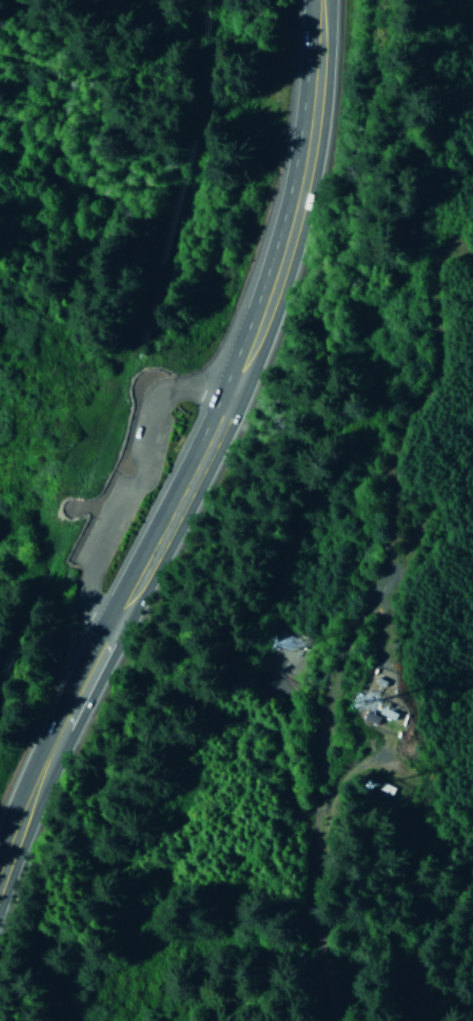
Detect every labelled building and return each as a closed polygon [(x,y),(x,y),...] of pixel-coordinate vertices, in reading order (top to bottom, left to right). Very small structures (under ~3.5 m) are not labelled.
[(377,790),(362,782),(354,795),(370,804),(377,790)]
